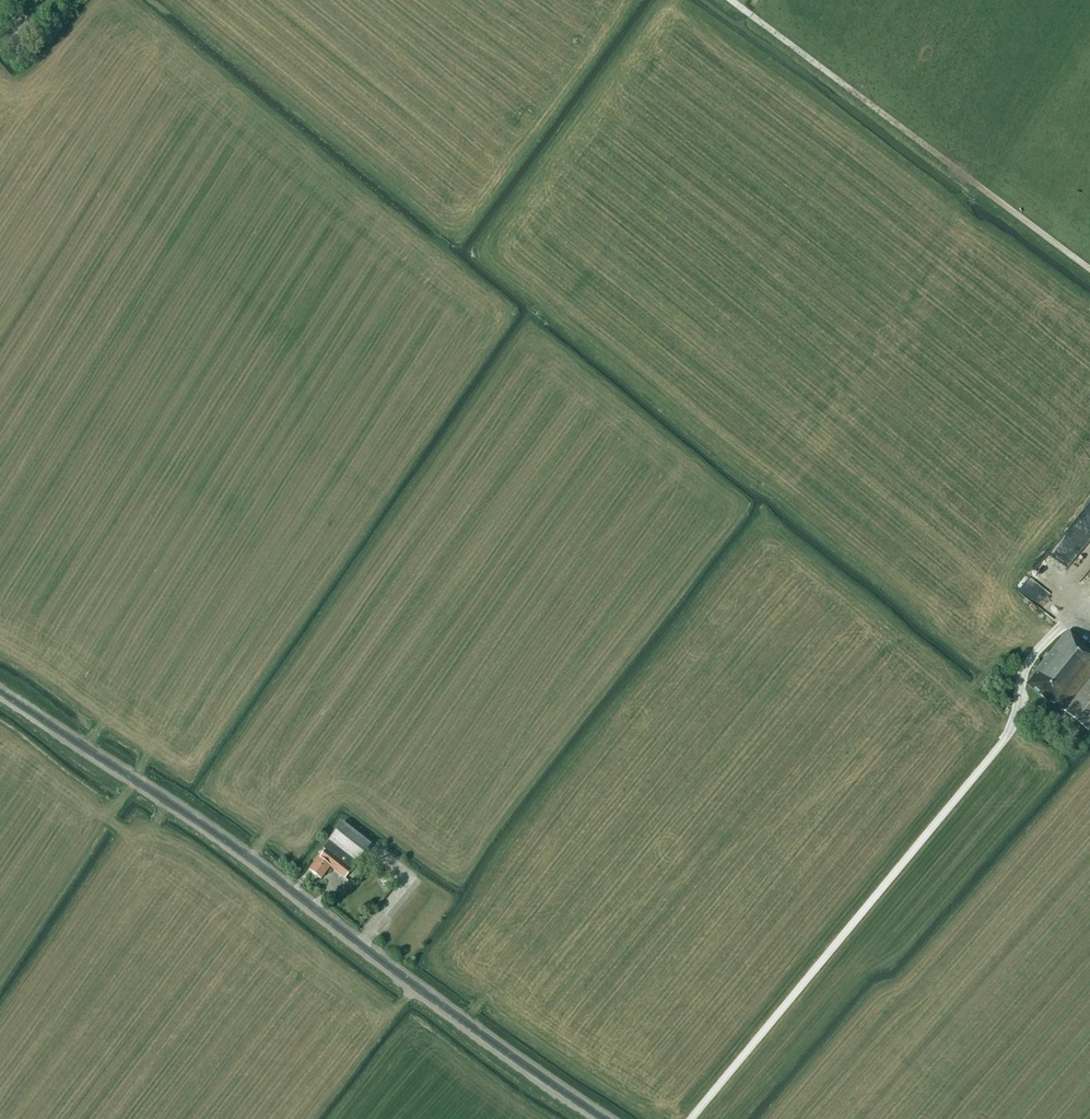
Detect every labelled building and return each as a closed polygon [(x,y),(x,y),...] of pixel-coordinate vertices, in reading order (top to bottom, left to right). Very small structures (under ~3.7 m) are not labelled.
[(1039,602),(1052,613),(1062,602),(1048,591),(1039,602)] [(1079,638),(1078,638),(1069,631),(1036,671),(1038,673),(1028,685),(1041,696),(1049,702),(1062,712),(1064,711),(1089,731),(1089,730),(1089,647),(1079,638)] [(359,871),(353,867),(371,844),(343,823),(323,848),(326,850),(320,858),(310,871),(321,879),(330,866),(345,878),(351,882),(359,871)]
